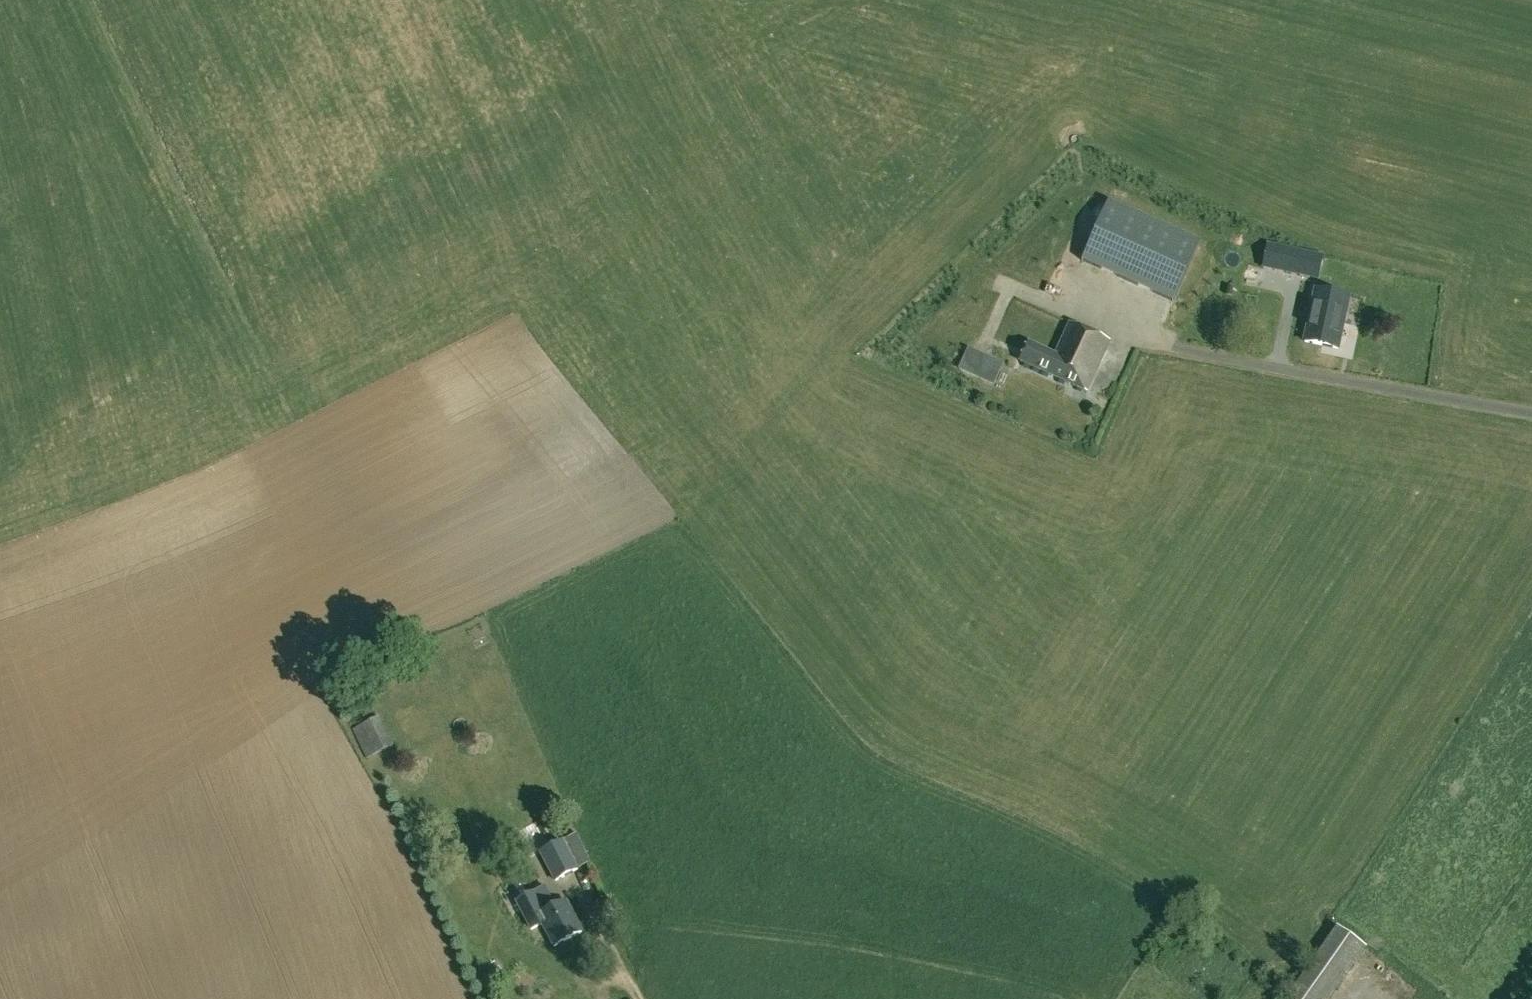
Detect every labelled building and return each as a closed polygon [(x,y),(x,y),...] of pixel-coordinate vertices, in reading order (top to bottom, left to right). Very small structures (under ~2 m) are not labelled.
[(1201,242),(1110,201),(1082,261),(1174,302),(1201,242)] [(1320,281),(1324,255),(1292,248),(1287,274),(1320,281)] [(1307,342),(1339,349),(1350,297),(1317,290),(1307,342)] [(1111,341),(1070,324),(1062,344),(1054,340),(1062,320),(1027,305),(1005,357),(1089,392),(1111,341)] [(368,760),(395,748),(381,718),(354,730),(368,760)] [(565,842),(543,853),(558,882),(580,871),(565,842)] [(543,924),(556,948),(584,933),(569,903),(558,908),(547,888),(519,902),(532,929),(543,924)] [(1337,928),(1288,998),(1332,998),(1368,948),(1337,928)]
